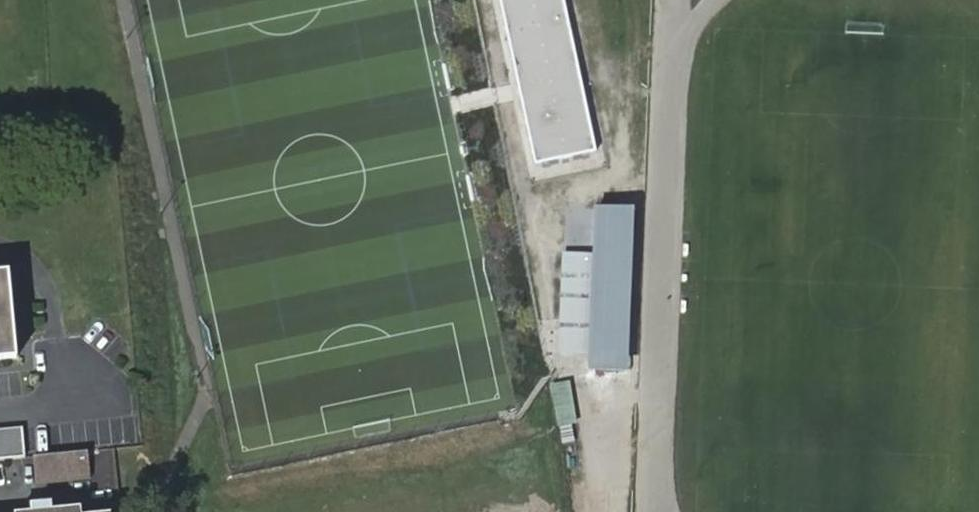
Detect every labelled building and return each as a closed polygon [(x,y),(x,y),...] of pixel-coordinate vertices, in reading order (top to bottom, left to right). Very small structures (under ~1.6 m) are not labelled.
[(535,165),(597,151),(564,0),(500,0),(535,165)] [(630,212),(594,211),(593,256),(590,354),(590,370),(625,371),(630,212)] [(590,354),(593,256),(562,255),(559,353),(590,354)] [(17,278),(17,272),(0,273),(0,280),(17,278)] [(0,280),(0,355),(25,353),(17,278),(0,280)] [(573,423),(566,381),(551,384),(558,426),(573,423)] [(33,456),(30,427),(0,430),(0,460),(33,456)] [(102,477),(99,450),(44,455),(48,482),(102,477)]
